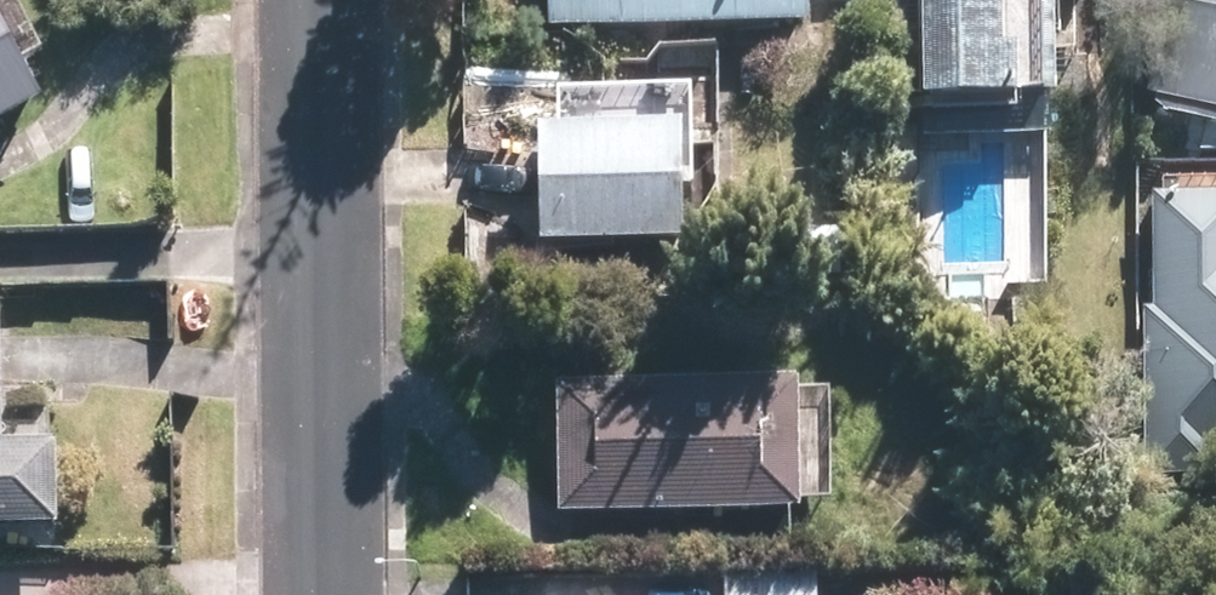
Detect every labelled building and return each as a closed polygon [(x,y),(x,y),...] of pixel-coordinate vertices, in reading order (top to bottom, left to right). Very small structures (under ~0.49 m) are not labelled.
[(792,0),(550,0),(550,29),(792,27),(792,0)] [(936,110),(1035,107),(1032,0),(932,0),(936,110)] [(1156,95),(1215,109),(1215,0),(1178,0),(1156,95)] [(18,109),(0,74),(0,118),(18,109)] [(668,145),(543,147),(545,249),(670,247),(668,145)] [(1158,183),(1159,301),(1148,301),(1149,466),(1215,466),(1215,182),(1158,183)] [(782,400),(560,401),(561,510),(782,510),(782,400)] [(45,525),(43,456),(0,457),(0,526),(45,525)]
